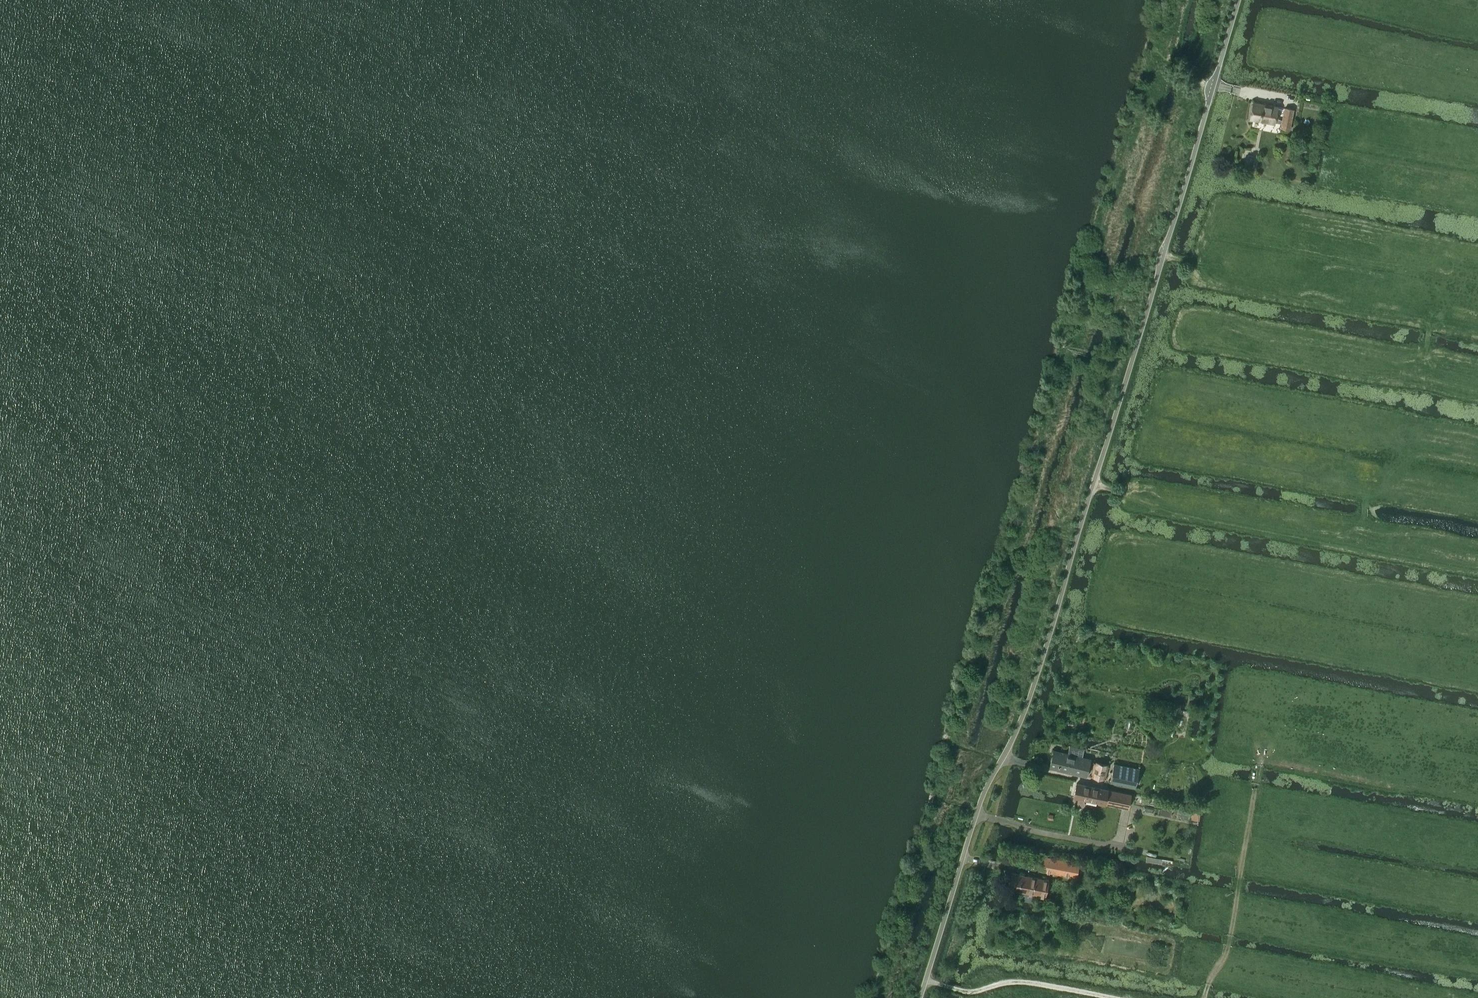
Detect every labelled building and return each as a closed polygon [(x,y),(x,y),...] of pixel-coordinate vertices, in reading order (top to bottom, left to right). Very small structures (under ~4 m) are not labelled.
[(1252,104),(1249,119),(1274,124),(1275,122),(1281,124),(1281,128),(1290,129),(1293,110),(1284,108),(1282,120),(1275,119),(1278,107),(1268,105),(1268,107),(1252,104)] [(1082,757),(1084,749),(1070,746),(1068,753),(1053,750),(1049,768),(1086,777),(1091,759),(1082,757)] [(1106,780),(1109,765),(1093,762),(1090,777),(1106,780)] [(1135,787),(1139,769),(1114,763),(1110,782),(1135,787)] [(1128,808),(1131,794),(1108,789),(1076,783),(1074,797),(1078,798),(1077,805),(1083,806),(1084,799),(1105,803),(1128,808)] [(1076,877),(1079,863),(1042,856),(1039,870),(1076,877)] [(1045,896),(1048,880),(1012,872),(1008,889),(1023,892),(1021,900),(1031,902),(1033,894),(1045,896)]
